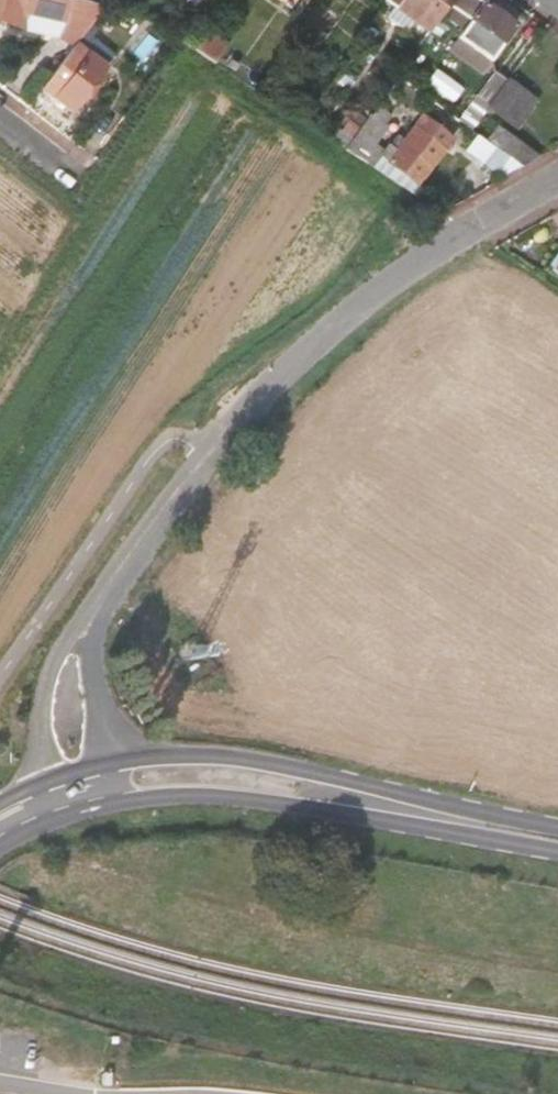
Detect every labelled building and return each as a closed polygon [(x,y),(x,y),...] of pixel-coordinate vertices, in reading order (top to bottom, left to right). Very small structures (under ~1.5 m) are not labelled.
[(101,5),(78,0),(68,0),(67,0),(0,0),(0,19),(17,23),(20,10),(62,20),(58,38),(73,42),(87,23),(101,5)] [(445,0),(394,0),(390,6),(423,31),(445,0)] [(478,0),(454,0),(449,7),(467,20),(455,37),(487,60),(511,25),(478,0)] [(73,42),(39,86),(71,110),(113,53),(93,37),(96,31),(87,23),(73,42)] [(205,29),(191,49),(210,61),(223,41),(205,29)] [(485,102),(502,77),(490,68),(473,93),(485,102)] [(520,88),(505,76),(484,105),(500,117),(520,88)] [(364,113),(376,122),(402,85),(390,77),(364,113)] [(532,97),(520,88),(500,117),(512,125),(532,97)] [(340,146),(362,161),(367,154),(359,147),(376,122),(364,113),(340,146)] [(418,183),(449,137),(418,116),(394,150),(386,144),(379,155),(418,183)] [(498,174),(513,165),(487,146),(478,160),(498,174)] [(437,215),(421,224),(427,233),(443,224),(440,219),(437,215)]
